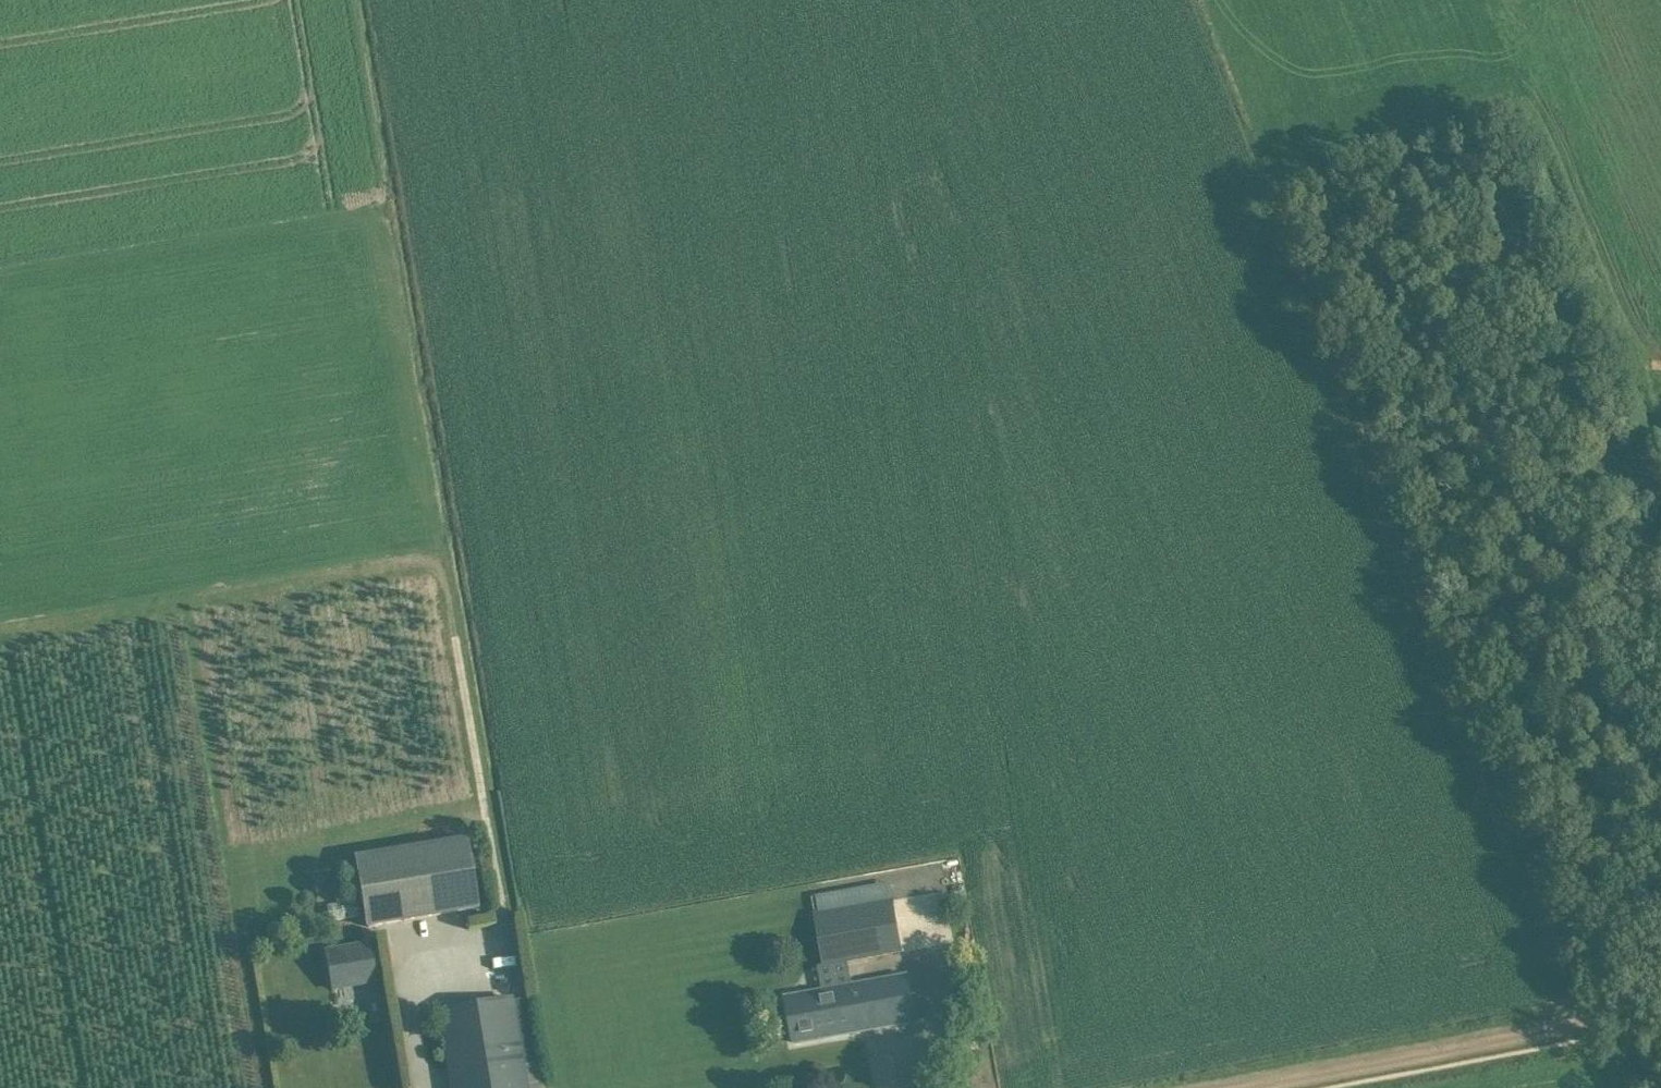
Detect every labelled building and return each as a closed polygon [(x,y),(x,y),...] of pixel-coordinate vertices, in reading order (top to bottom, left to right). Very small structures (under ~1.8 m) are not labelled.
[(354,855),(366,928),(479,910),(467,837),(354,855)] [(787,965),(823,958),(824,965),(902,951),(893,899),(815,914),(816,920),(780,927),(787,965)] [(377,981),(371,944),(327,951),(333,989),(377,981)] [(787,998),(791,1020),(795,1041),(915,1020),(907,977),(847,988),(844,974),(821,979),(823,992),(787,998)] [(453,1087),(526,1087),(511,997),(440,1009),(453,1087)]
